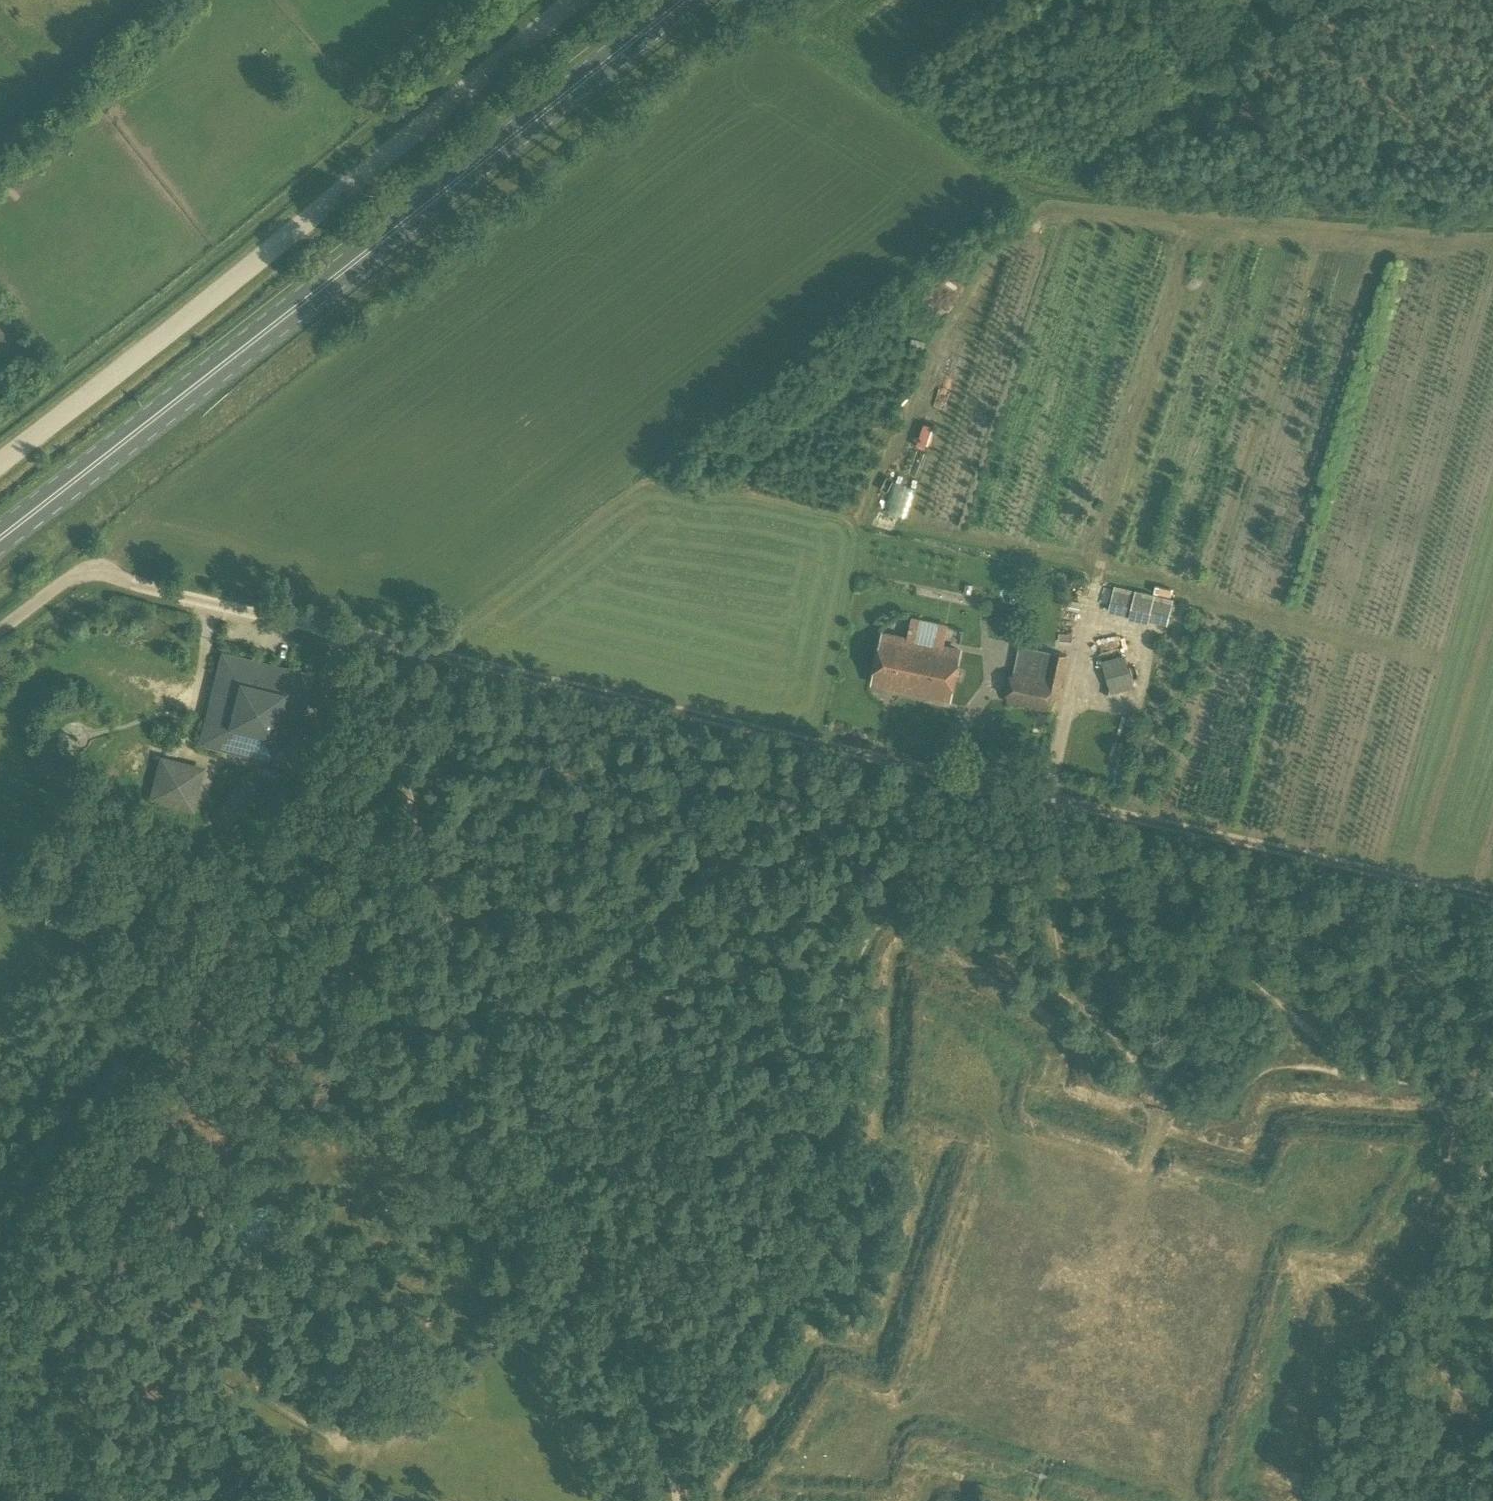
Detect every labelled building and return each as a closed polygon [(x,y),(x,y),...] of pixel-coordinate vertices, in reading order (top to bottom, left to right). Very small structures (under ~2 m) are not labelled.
[(894,482),(888,510),(910,514),(916,486),(894,482)] [(1167,625),(1172,602),(1114,589),(1108,612),(1163,624),(1167,625)] [(949,698),(959,650),(883,633),(873,681),(949,698)] [(1056,713),(1068,655),(1019,645),(1007,702),(1056,713)] [(1111,693),(1134,687),(1125,653),(1102,660),(1111,693)] [(212,717),(208,717),(202,741),(288,762),(308,676),(284,670),(283,674),(244,666),(245,661),(223,655),(217,678),(221,679),(212,717)] [(160,755),(149,801),(193,812),(204,766),(160,755)] [(241,782),(220,806),(234,817),(254,793),(241,782)]
